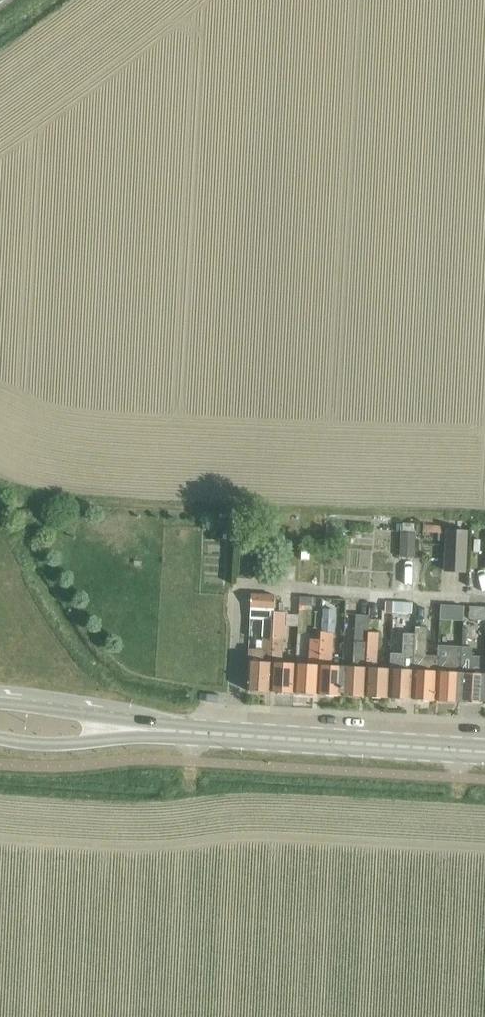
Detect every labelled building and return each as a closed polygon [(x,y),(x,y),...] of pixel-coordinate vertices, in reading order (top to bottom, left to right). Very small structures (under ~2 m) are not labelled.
[(424,525),(424,532),(423,539),(433,540),(434,532),(439,532),(438,541),(444,541),(444,526),(424,525)] [(467,572),(468,530),(447,530),(446,572),(467,572)] [(415,558),(416,534),(401,533),(400,557),(415,558)] [(253,593),(251,619),(274,619),(274,616),(276,597),(276,594),(253,593)] [(316,609),(316,600),(299,599),(299,608),(316,609)] [(394,614),(413,615),(414,605),(394,604),(394,614)] [(440,619),(463,620),(463,606),(441,605),(440,619)] [(470,608),(470,619),(484,620),(484,609),(470,608)] [(318,694),(342,696),(343,667),(330,666),(334,610),(323,609),(321,642),(318,694)] [(342,696),(366,697),(369,640),(369,632),(370,615),(357,615),(354,667),(343,667),(342,696)] [(270,692),(294,693),(296,664),(281,664),(283,635),(286,636),(287,617),(274,616),(274,619),(273,638),(273,641),(270,692)] [(413,700),(436,701),(439,656),(424,655),(425,647),(426,647),(427,626),(416,625),(415,647),(413,700)] [(369,632),(369,640),(366,697),(389,698),(390,669),(376,669),(379,632),(369,632)] [(249,650),(247,690),(270,692),(273,641),(263,641),(257,640),(256,651),(249,650)] [(294,693),(318,694),(321,642),(312,642),(311,665),(296,664),(294,693)] [(389,698),(413,700),(415,647),(404,646),(403,663),(391,662),(390,669),(389,698)] [(439,656),(436,701),(461,703),(464,647),(439,646),(439,656)] [(461,703),(484,704),(484,701),(484,658),(474,657),(474,648),(464,647),(461,703)]
